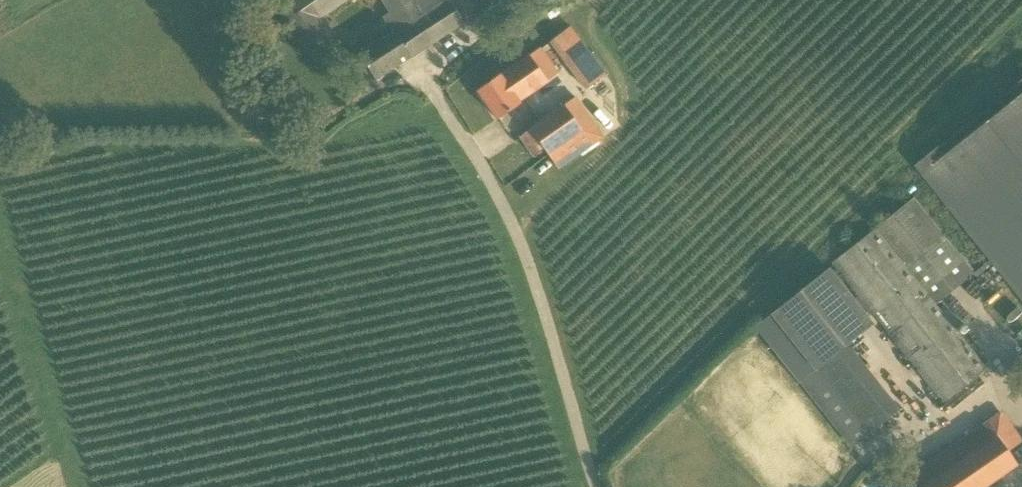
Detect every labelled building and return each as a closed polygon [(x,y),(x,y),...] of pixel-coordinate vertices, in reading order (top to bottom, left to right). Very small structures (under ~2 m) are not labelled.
[(223,0),(200,0),(208,11),(223,0)] [(277,13),(305,55),(335,35),(324,17),(350,0),(296,0),(277,13)] [(390,12),(383,17),(392,31),(358,51),(376,80),(412,57),(412,56),(482,10),(475,0),(382,0),(390,12)] [(584,89),(606,73),(571,25),(548,41),(584,89)] [(498,119),(521,102),(519,98),(557,72),(540,48),(478,91),(498,119)] [(559,167),(575,156),(603,136),(576,97),(531,129),(559,167)] [(978,166),(1016,214),(1021,221),(1021,131),(978,166)] [(941,299),(975,272),(914,195),(834,259),(846,274),(877,276),(876,287),(858,286),(868,299),(879,299),(867,308),(888,309),(887,329),(919,368),(940,369),(940,379),(936,382),(947,396),(980,370),(980,361),(955,330),(956,317),(941,299)] [(773,313),(868,435),(900,410),(848,344),(875,324),(830,267),(773,313)] [(1001,412),(988,422),(986,420),(908,474),(917,486),(985,486),(1018,464),(1008,451),(1021,442),(1001,412)]
